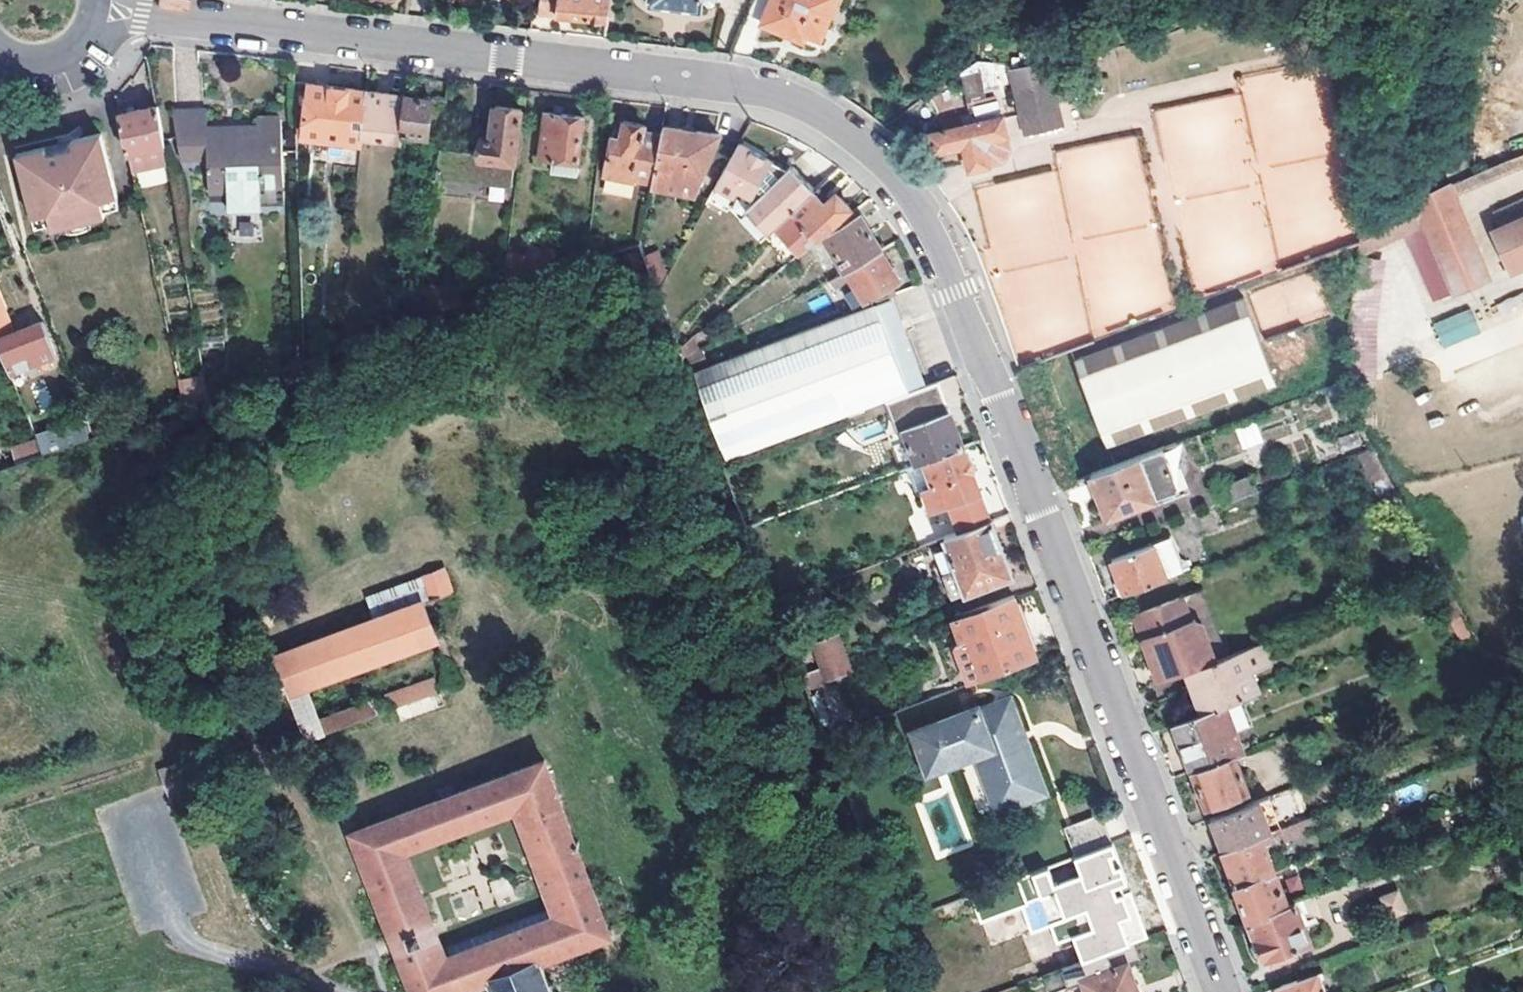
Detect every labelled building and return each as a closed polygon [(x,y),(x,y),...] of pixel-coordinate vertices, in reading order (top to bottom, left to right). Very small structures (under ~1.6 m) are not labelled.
[(188,9),(188,0),(159,0),(159,9),(188,9)] [(610,0),(540,0),(538,13),(608,21),(610,0)] [(652,6),(702,11),(704,0),(653,0),(652,6)] [(803,42),(806,35),(819,40),(835,0),(771,0),(761,25),(803,42)] [(977,64),(988,110),(998,108),(986,63),(979,63),(977,64)] [(978,71),(961,74),(966,102),(983,99),(978,71)] [(1059,81),(1017,91),(1027,133),(1061,124),(1056,100),(1063,98),(1059,81)] [(362,138),(368,92),(310,85),(304,138),(361,145),(362,138)] [(368,92),(362,138),(401,142),(402,133),(406,97),(368,92)] [(406,97),(402,133),(427,136),(428,127),(432,127),(431,137),(440,138),(445,101),(406,97)] [(156,107),(121,114),(133,168),(166,162),(156,107)] [(511,189),(521,111),(497,108),(493,138),(485,138),(484,154),(439,149),(435,180),(511,189)] [(970,170),(986,167),(981,142),(1006,136),(1002,119),(1000,119),(998,108),(988,110),(975,113),(978,125),(931,137),(935,153),(963,146),(970,170)] [(262,188),(284,187),(282,118),(259,119),(260,129),(210,130),(210,114),(176,115),(180,146),(209,145),(210,188),(229,188),(229,209),(262,208),(262,203),(262,188)] [(579,164),(584,119),(546,114),(540,160),(579,164)] [(653,182),(662,136),(645,132),(646,127),(624,123),(621,140),(614,139),(606,189),(622,190),(624,180),(639,182),(639,180),(653,182)] [(664,127),(662,136),(653,182),(651,188),(675,192),(676,189),(694,196),(719,136),(698,133),(696,137),(683,129),(664,127)] [(101,133),(72,141),(75,150),(67,152),(49,157),(46,147),(17,154),(33,219),(49,215),(53,232),(106,218),(102,203),(118,199),(101,133)] [(1009,150),(1006,136),(981,142),(986,167),(1002,163),(1009,150)] [(1149,138),(1076,142),(1086,301),(1133,298),(1134,308),(1159,307),(1149,138)] [(75,150),(72,141),(46,147),(49,157),(67,152),(75,150)] [(740,144),(719,183),(751,200),(779,229),(780,228),(816,193),(817,192),(791,167),(784,173),(775,162),(740,144)] [(1047,206),(1060,204),(1056,174),(980,184),(984,209),(1023,203),(1021,195),(1045,192),(1047,206)] [(1456,291),(1485,278),(1446,186),(1417,199),(1359,228),(1358,241),(1357,256),(1402,233),(1425,221),(1456,291)] [(284,187),(262,188),(262,203),(285,203),(284,187)] [(816,193),(780,228),(803,252),(816,242),(815,240),(850,209),(838,195),(827,205),(816,193)] [(102,203),(106,218),(122,214),(118,199),(102,203)] [(1494,213),(1500,228),(1492,232),(1507,268),(1522,262),(1522,200),(1494,213)] [(49,215),(33,219),(37,236),(53,232),(49,215)] [(239,218),(239,239),(260,239),(260,218),(239,218)] [(845,219),(830,231),(833,233),(826,237),(845,270),(879,251),(860,218),(848,224),(845,219)] [(779,229),(769,239),(791,262),(803,252),(780,228),(779,229)] [(528,256),(507,254),(502,292),(524,284),(526,268),(552,271),(555,252),(529,248),(528,256)] [(845,270),(827,280),(833,290),(852,279),(854,285),(846,290),(853,303),(863,298),(865,302),(872,298),(875,302),(890,296),(887,289),(898,283),(879,251),(845,270)] [(887,289),(890,296),(903,291),(898,283),(887,289)] [(1239,298),(1072,366),(1107,450),(1274,382),(1239,298)] [(891,300),(697,377),(729,460),(923,384),(900,325),(891,300)] [(1432,324),(1443,348),(1480,331),(1469,308),(1432,324)] [(0,328),(0,344),(13,374),(57,356),(44,321),(6,337),(2,327),(0,328)] [(1305,363),(1301,331),(1269,335),(1274,367),(1305,363)] [(685,363),(689,374),(707,367),(702,354),(685,363)] [(1349,378),(1325,387),(1328,395),(1348,387),(1349,378)] [(938,382),(908,394),(915,413),(945,401),(938,382)] [(903,430),(916,464),(924,461),(962,446),(950,413),(903,430)] [(38,437),(45,452),(92,436),(86,420),(38,437)] [(1243,448),(1262,441),(1255,422),(1236,430),(1243,448)] [(9,448),(13,460),(38,451),(33,439),(9,448)] [(962,446),(924,461),(934,485),(930,487),(928,489),(927,491),(930,502),(933,507),(937,509),(955,501),(966,530),(991,521),(962,446)] [(1161,450),(1092,477),(1106,516),(1149,500),(1176,491),(1170,475),(1179,472),(1181,470),(1182,465),(1178,463),(1175,462),(1166,465),(1161,450)] [(1375,451),(1358,454),(1364,483),(1380,480),(1375,451)] [(1187,495),(1179,472),(1170,475),(1176,491),(1149,500),(1152,504),(1153,504),(1157,506),(1187,495)] [(1226,502),(1257,490),(1251,474),(1220,486),(1226,502)] [(1012,576),(991,521),(966,530),(945,538),(957,572),(945,577),(952,595),(964,591),(965,593),(1012,576)] [(1173,536),(1155,543),(1168,578),(1186,571),(1173,536)] [(1127,594),(1168,578),(1155,543),(1114,559),(1122,581),(1127,594)] [(420,574),(428,596),(453,587),(445,566),(420,574)] [(1127,594),(1122,581),(1115,584),(1119,596),(1127,594)] [(1204,625),(1217,662),(1228,658),(1204,592),(1185,599),(1193,621),(1195,620),(1204,625)] [(1011,596),(952,618),(962,643),(968,640),(983,680),(1035,660),(1011,596)] [(306,738),(316,734),(376,711),(371,697),(320,717),(307,684),(438,635),(424,597),(275,655),(306,738)] [(1134,618),(1159,684),(1189,672),(1217,662),(1204,625),(1195,620),(1193,621),(1185,599),(1134,618)] [(837,635),(813,644),(821,667),(845,658),(837,635)] [(968,640),(962,643),(954,646),(969,685),(983,680),(968,640)] [(1217,662),(1189,672),(1204,714),(1232,703),(1259,693),(1250,668),(1268,661),(1262,645),(1228,658),(1217,662)] [(845,658),(821,667),(827,683),(851,674),(845,658)] [(390,707),(391,706),(435,689),(430,675),(384,693),(390,707)] [(435,689),(391,706),(397,721),(442,704),(435,689)] [(913,734),(928,774),(978,754),(981,762),(977,764),(996,812),(1007,808),(1008,811),(1018,807),(1016,804),(1043,794),(1025,747),(1017,749),(1013,739),(1018,737),(1005,703),(977,714),(976,710),(913,734)] [(1232,703),(1204,714),(1175,725),(1193,771),(1235,755),(1250,750),(1232,703)] [(1193,771),(1208,809),(1249,792),(1235,755),(1193,771)] [(440,798),(353,831),(414,991),(461,991),(490,981),(541,961),(610,935),(544,759),(456,792),(449,785),(440,789),(440,798)] [(1270,796),(1260,800),(1272,832),(1282,829),(1270,796)] [(1253,803),(1212,819),(1221,842),(1224,851),(1272,832),(1260,800),(1253,803)] [(1063,828),(1074,857),(1111,843),(1100,814),(1063,828)] [(1272,832),(1224,851),(1250,921),(1290,906),(1266,842),(1283,836),(1283,838),(1321,824),(1318,815),(1282,829),(1272,832)] [(1111,843),(1074,857),(973,896),(983,922),(1013,911),(1030,956),(1074,939),(1083,962),(1135,942),(1149,938),(1113,842),(1111,843)] [(635,893),(624,896),(628,910),(639,906),(635,893)] [(1402,911),(1397,896),(1383,901),(1389,916),(1402,911)] [(1290,906),(1250,921),(1257,940),(1255,944),(1259,954),(1263,957),(1265,960),(1271,957),(1274,967),(1299,957),(1295,947),(1304,944),(1290,906)] [(1127,965),(1141,960),(1135,942),(1083,962),(1044,977),(1049,991),(1056,991),(1084,981),(1088,991),(1137,991),(1127,965)] [(490,981),(494,991),(552,991),(541,961),(490,981)] [(1319,973),(1276,989),(1277,991),(1326,991),(1319,973)]
